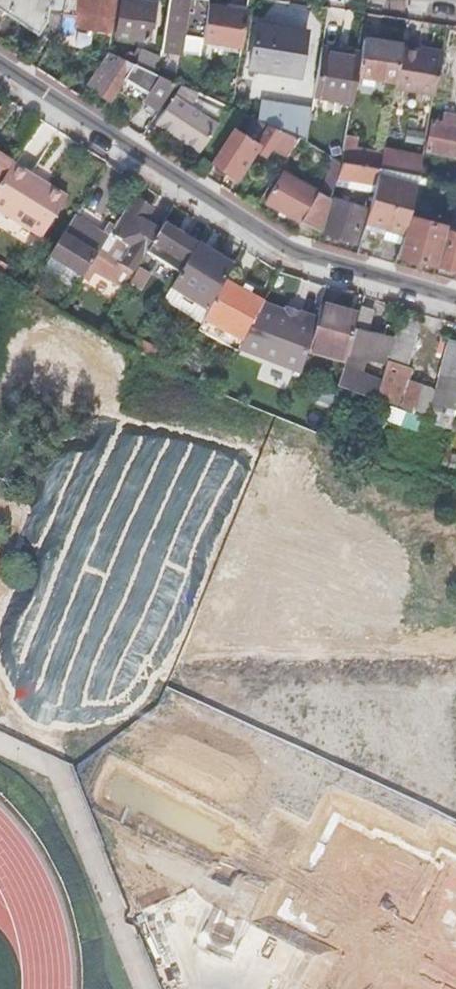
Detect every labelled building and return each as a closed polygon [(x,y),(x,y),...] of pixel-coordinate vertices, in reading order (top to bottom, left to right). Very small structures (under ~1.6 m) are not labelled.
[(49,43),(57,31),(64,0),(0,0),(0,11),(49,43)] [(57,31),(75,34),(75,28),(111,32),(117,0),(64,0),(57,31)] [(111,35),(147,40),(152,2),(136,0),(117,0),(111,32),(111,35)] [(201,38),(207,4),(208,0),(167,0),(159,50),(178,53),(180,35),(201,38)] [(207,4),(201,38),(201,41),(240,47),(246,10),(207,4)] [(299,77),(307,32),(257,24),(249,69),(299,77)] [(180,35),(178,53),(198,55),(201,41),(201,38),(180,35)] [(375,40),(363,38),(360,53),(356,75),(361,76),(360,84),(372,85),(373,78),(395,82),(401,50),(402,45),(375,40)] [(346,50),(321,47),(320,52),(346,56),(346,50)] [(418,52),(440,56),(441,51),(419,47),(418,52)] [(346,56),(320,52),(312,96),(351,102),(356,75),(360,53),(346,50),(346,56)] [(394,89),(433,95),(436,78),(440,56),(418,52),(401,50),(395,82),(394,89)] [(146,97),(160,106),(162,102),(174,83),(155,74),(139,67),(108,53),(85,87),(109,103),(125,78),(148,93),(146,97)] [(139,67),(155,74),(157,64),(142,57),(139,67)] [(192,91),(179,85),(178,86),(195,97),(198,93),(192,91)] [(195,97),(178,86),(154,123),(199,152),(216,125),(189,107),(195,97)] [(276,129),(299,139),(304,142),(310,109),(264,100),(261,122),(269,125),(276,129)] [(441,124),(431,122),(426,151),(455,157),(455,116),(443,114),(441,124)] [(340,163),(379,170),(381,156),(354,150),(360,117),(349,115),(340,163)] [(270,147),(287,158),(299,139),(276,129),(269,125),(256,144),(233,129),(231,132),(211,163),(236,179),(255,151),(264,157),(270,147)] [(379,170),(420,177),(421,162),(421,159),(382,153),(381,156),(379,170)] [(11,165),(0,158),(0,183),(11,165)] [(336,178),(337,174),(340,164),(330,158),(326,175),(336,178)] [(377,174),(379,170),(340,163),(340,164),(337,174),(375,183),(377,174)] [(0,183),(0,213),(41,238),(65,199),(46,187),(30,177),(11,165),(0,183)] [(328,200),(330,200),(336,178),(326,175),(321,195),(282,173),(265,202),(318,232),(328,200)] [(403,234),(408,217),(417,186),(377,174),(375,183),(364,223),(403,234)] [(363,207),(334,199),(324,233),(353,243),(363,207)] [(90,272),(123,289),(145,253),(150,244),(158,232),(145,223),(152,210),(135,200),(130,208),(127,206),(113,228),(87,270),(90,272)] [(90,272),(87,270),(113,228),(107,225),(100,236),(72,217),(54,247),(47,258),(83,281),(90,272)] [(397,255),(435,265),(446,227),(408,217),(403,234),(401,240),(397,255)] [(401,240),(403,234),(364,223),(362,229),(401,240)] [(162,226),(158,232),(150,244),(184,265),(196,246),(162,226)] [(446,231),(438,265),(455,270),(455,267),(455,234),(446,231)] [(199,241),(196,246),(231,269),(234,263),(199,241)] [(150,244),(145,253),(178,274),(184,265),(150,244)] [(178,274),(170,288),(182,295),(192,302),(207,311),(223,283),(231,269),(196,246),(184,265),(178,274)] [(202,321),(242,343),(248,332),(263,305),(223,283),(207,311),(202,321)] [(319,306),(321,296),(306,293),(299,318),(314,323),(319,306)] [(358,317),(319,306),(314,323),(312,330),(305,352),(344,363),(348,349),(353,331),(357,321),(358,317)] [(373,310),(361,307),(358,317),(357,321),(353,331),(358,332),(354,350),(364,353),(362,360),(385,365),(396,328),(387,325),(383,338),(367,335),(373,310)] [(297,348),(305,352),(312,330),(314,323),(299,318),(281,313),(278,322),(303,331),(297,348)] [(239,350),(299,374),(305,352),(297,348),(303,331),(278,322),(266,318),(258,338),(248,332),(242,343),(239,350)] [(396,411),(412,416),(421,388),(407,384),(411,371),(405,369),(418,324),(399,319),(396,328),(385,365),(379,383),(403,390),(396,411)] [(358,332),(353,331),(348,349),(354,350),(358,332)] [(453,420),(455,410),(455,345),(448,342),(434,391),(421,388),(412,416),(425,420),(427,413),(453,420)] [(374,402),(379,383),(342,369),(336,388),(374,402)] [(374,402),(396,411),(403,390),(379,383),(374,402)] [(188,988),(455,988),(455,876),(301,876),(301,861),(455,860),(455,663),(174,665),(174,761),(136,761),(136,860),(274,859),(274,877),(188,878),(188,988)]
